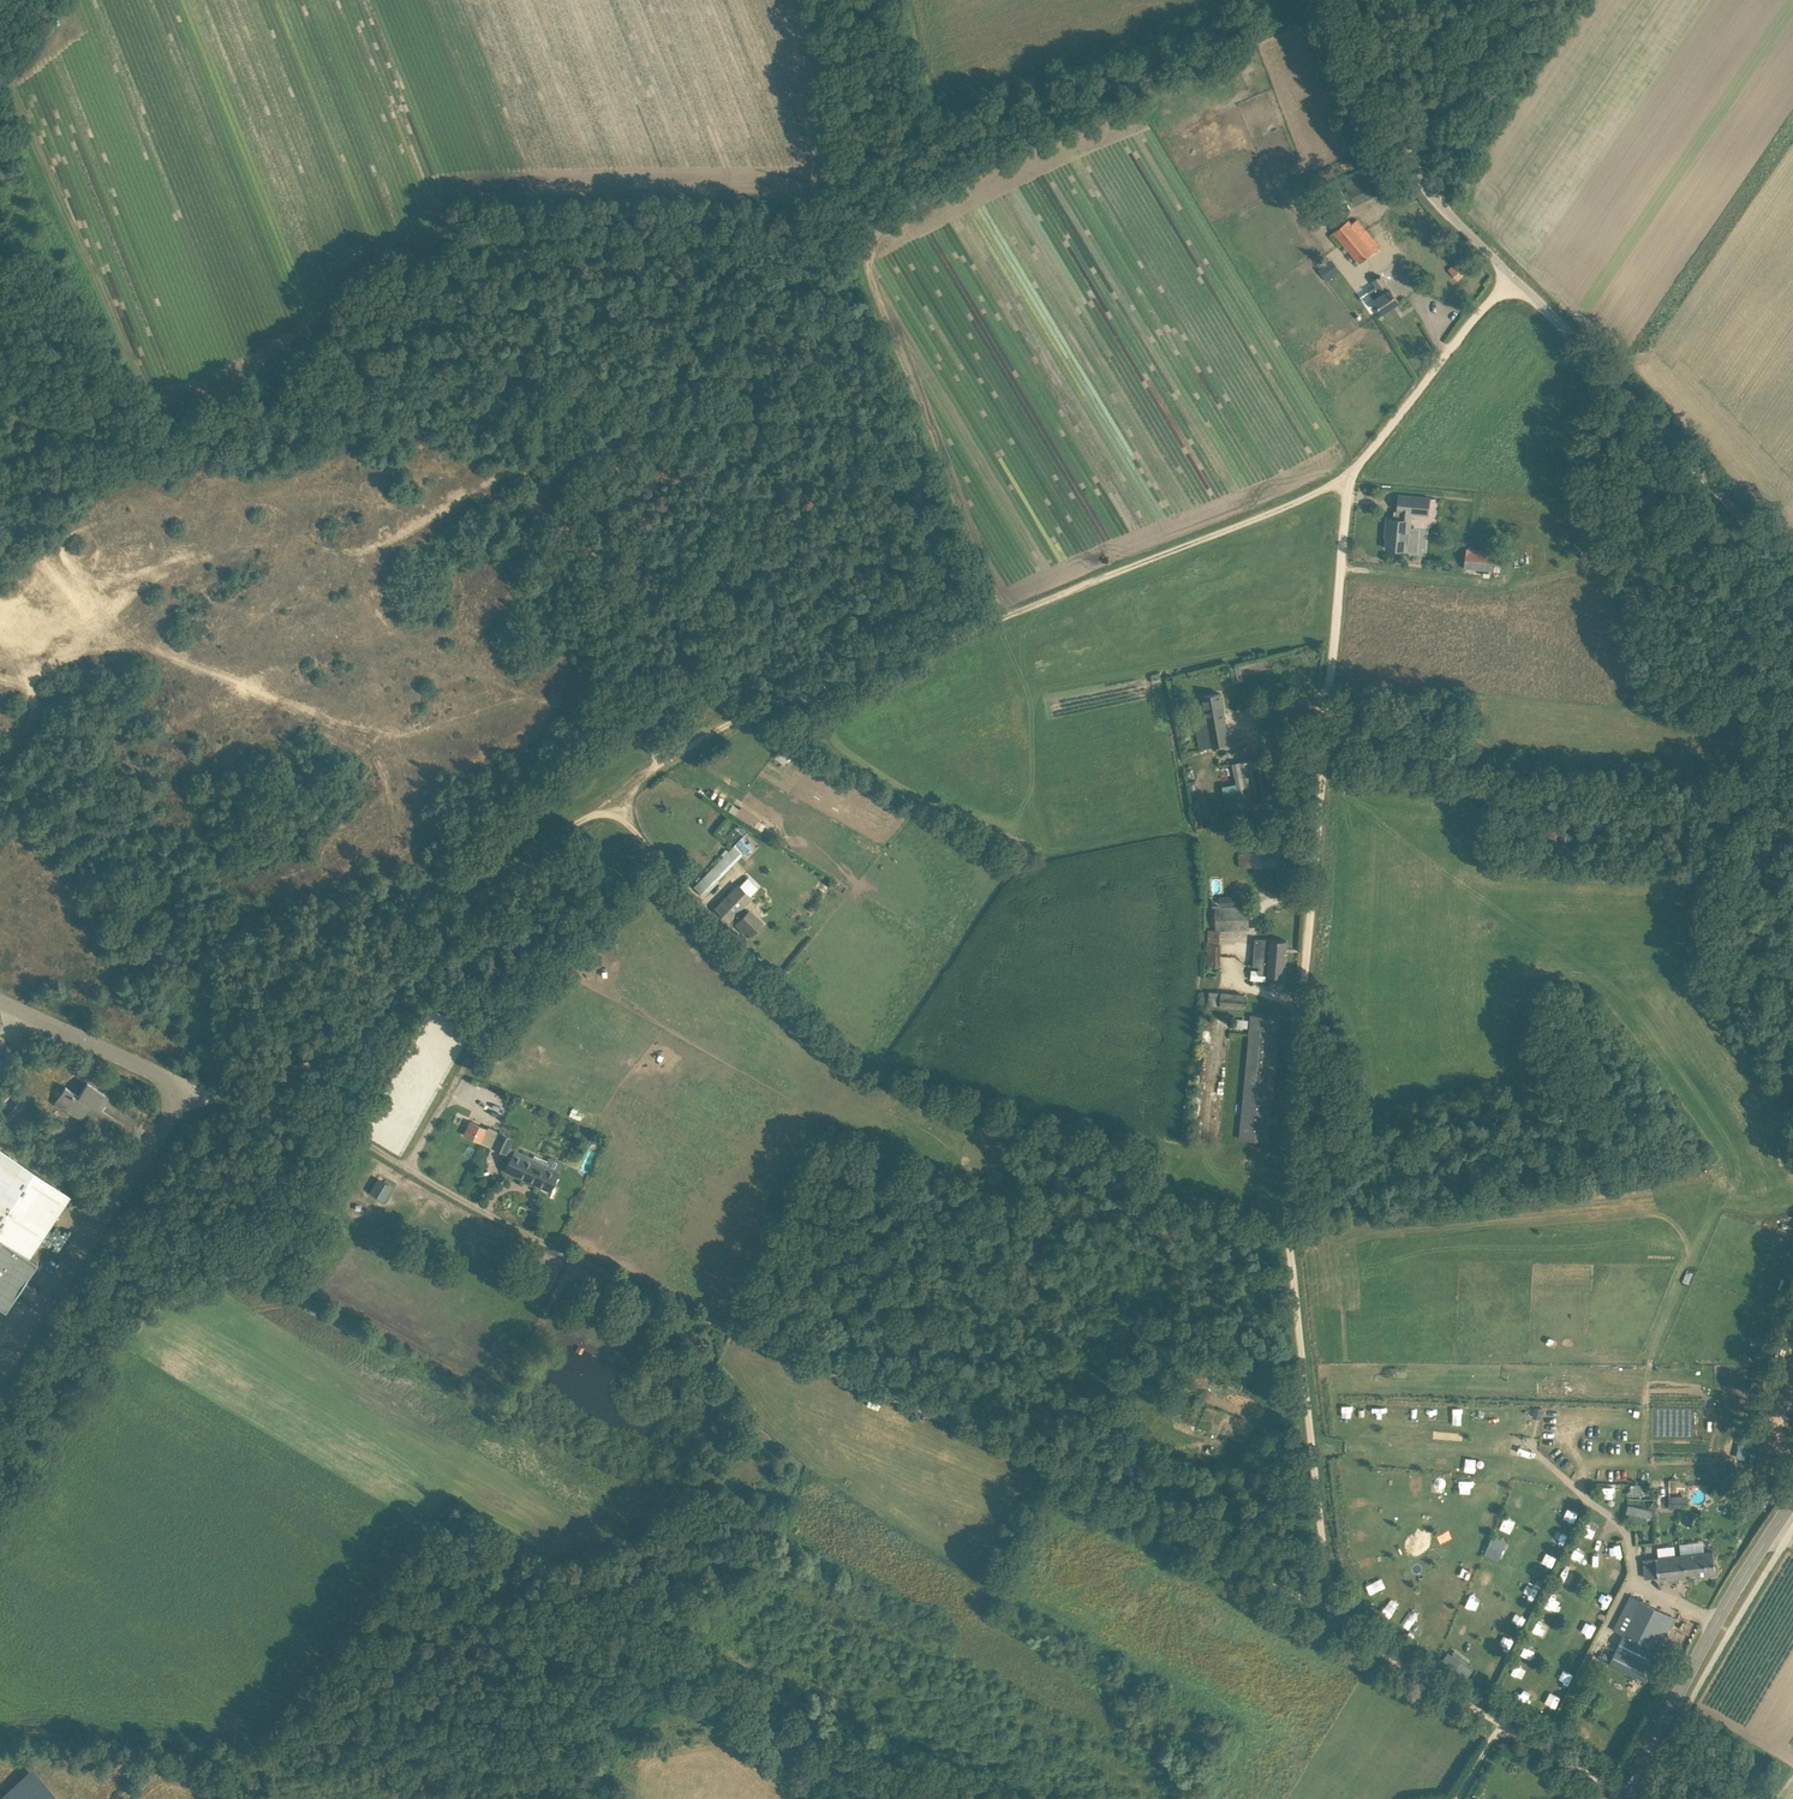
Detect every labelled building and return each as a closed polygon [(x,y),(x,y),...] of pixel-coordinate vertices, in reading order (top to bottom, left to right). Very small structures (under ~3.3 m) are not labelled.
[(1358,170),(1342,177),(1356,203),(1371,196),(1382,190),(1369,164),(1358,170)] [(1333,200),(1338,211),(1349,206),(1344,195),(1333,200)] [(1379,246),(1356,219),(1352,222),(1349,218),(1334,232),(1359,263),(1379,246)] [(1468,268),(1460,259),(1449,269),(1457,278),(1468,268)] [(1326,281),(1335,274),(1327,262),(1317,269),(1326,281)] [(1399,301),(1396,296),(1385,280),(1382,274),(1372,280),(1376,285),(1369,290),(1371,294),(1366,298),(1376,314),(1382,310),(1383,312),(1399,301)] [(1388,517),(1385,547),(1405,549),(1407,527),(1411,527),(1412,514),(1429,515),(1431,497),(1399,494),(1398,511),(1400,511),(1399,518),(1388,517)] [(1494,570),(1496,552),(1467,548),(1464,567),(1494,570)] [(1241,665),(1232,666),(1235,682),(1244,680),(1241,665)] [(1200,747),(1230,742),(1221,691),(1203,694),(1205,710),(1194,712),(1200,747)] [(1268,800),(1271,799),(1263,756),(1233,762),(1241,805),(1244,804),(1268,800)] [(739,808),(735,814),(753,826),(757,820),(739,808)] [(743,853),(735,844),(694,886),(703,896),(718,880),(718,879),(743,853)] [(1029,846),(1022,849),(1026,860),(1034,857),(1029,846)] [(1263,866),(1277,865),(1277,846),(1262,847),(1263,866)] [(1242,866),(1253,866),(1253,853),(1242,853),(1242,866)] [(749,935),(762,922),(748,909),(748,910),(743,905),(751,897),(738,884),(715,907),(729,920),(732,917),(735,920),(734,921),(749,935)] [(1216,930),(1220,930),(1234,929),(1241,929),(1249,928),(1248,904),(1240,905),(1231,905),(1221,906),(1215,906),(1216,929),(1216,930)] [(1266,974),(1266,980),(1283,981),(1284,976),(1287,940),(1270,938),(1256,937),(1254,965),(1260,966),(1259,969),(1252,969),(1251,978),(1260,979),(1260,973),(1266,974)] [(1221,943),(1208,943),(1207,963),(1221,963),(1221,943)] [(1243,1007),(1244,994),(1209,991),(1208,1004),(1243,1007)] [(1280,1017),(1252,1015),(1240,1138),(1269,1140),(1280,1017)] [(471,1036),(464,1049),(468,1051),(476,1038),(471,1036)] [(82,1118),(92,1104),(100,1109),(108,1096),(87,1082),(79,1094),(65,1085),(54,1103),(61,1107),(62,1105),(82,1118)] [(469,1123),(464,1134),(481,1142),(482,1141),(487,1127),(470,1119),(469,1123)] [(17,1133),(21,1127),(12,1121),(8,1128),(10,1129),(7,1133),(14,1137),(17,1133)] [(506,1152),(507,1153),(511,1144),(514,1137),(499,1130),(492,1146),(506,1153),(506,1152)] [(6,1310),(37,1263),(29,1257),(70,1195),(0,1148),(0,1306),(6,1310)] [(515,1149),(513,1155),(512,1155),(505,1170),(533,1183),(550,1191),(559,1171),(558,1171),(563,1161),(551,1156),(549,1160),(534,1153),(533,1157),(515,1149)] [(390,1184),(377,1177),(371,1190),(384,1196),(390,1184)] [(578,1344),(578,1345),(577,1347),(575,1350),(581,1353),(582,1351),(583,1349),(584,1347),(578,1344)] [(1762,1431),(1756,1469),(1769,1471),(1775,1433),(1762,1431)] [(1629,1483),(1629,1497),(1642,1497),(1641,1483),(1629,1483)] [(1602,1496),(1611,1496),(1610,1486),(1601,1486),(1602,1496)] [(1539,1498),(1553,1498),(1553,1488),(1540,1487),(1539,1498)] [(1688,1494),(1669,1493),(1669,1502),(1688,1502),(1688,1494)] [(1513,1494),(1511,1503),(1521,1505),(1523,1496),(1513,1494)] [(1651,1521),(1653,1502),(1652,1502),(1652,1507),(1628,1505),(1626,1518),(1651,1521)] [(1512,1528),(1515,1521),(1505,1517),(1502,1525),(1512,1528)] [(1494,1533),(1485,1553),(1497,1558),(1507,1539),(1494,1533)] [(1713,1550),(1656,1557),(1644,1558),(1646,1576),(1658,1575),(1659,1579),(1716,1572),(1713,1550)] [(1525,1596),(1534,1599),(1537,1588),(1529,1585),(1525,1596)] [(1602,1594),(1598,1604),(1607,1607),(1611,1598),(1602,1594)] [(1618,1631),(1624,1634),(1650,1647),(1664,1620),(1668,1613),(1630,1594),(1625,1604),(1613,1628),(1618,1631)] [(1545,1605),(1555,1611),(1560,1602),(1550,1597),(1545,1605)] [(1660,1652),(1658,1651),(1650,1647),(1624,1634),(1610,1662),(1646,1680),(1660,1652)] [(1450,1652),(1444,1661),(1466,1676),(1472,1667),(1467,1664),(1471,1660),(1455,1649),(1452,1653),(1450,1652)] [(30,1765),(0,1793),(0,1798),(61,1798),(30,1765)]
